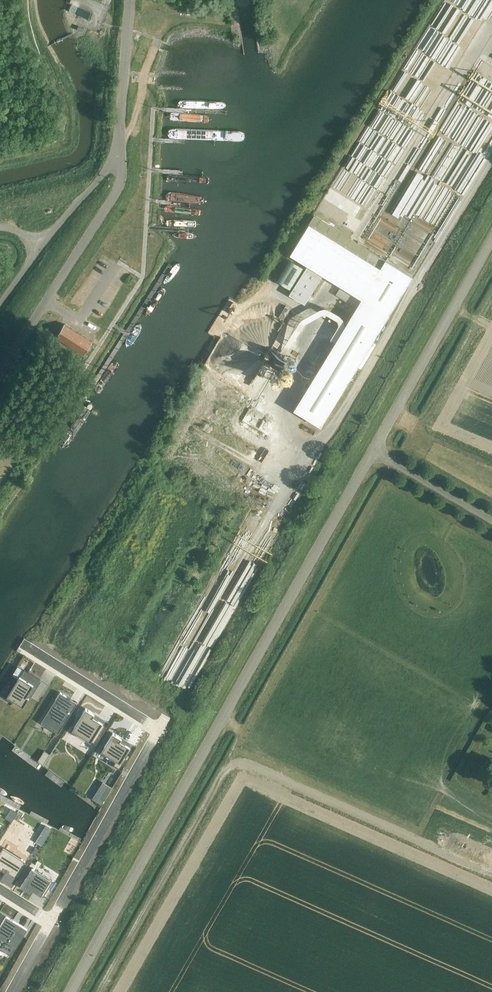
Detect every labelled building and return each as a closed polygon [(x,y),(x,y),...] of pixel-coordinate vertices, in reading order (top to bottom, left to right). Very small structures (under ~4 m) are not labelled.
[(84,10),(82,16),(90,19),(92,13),(84,10)] [(466,38),(479,13),(474,11),(466,28),(460,25),(456,33),(466,38)] [(418,62),(425,49),(419,45),(411,58),(418,62)] [(168,160),(168,168),(185,169),(185,161),(168,160)] [(176,183),(161,183),(161,200),(176,200),(176,183)] [(410,255),(428,218),(420,214),(402,252),(410,255)] [(413,277),(370,250),(314,215),(290,254),(308,266),(290,295),(305,304),(323,275),(360,298),(340,333),(334,329),(329,338),(335,341),(293,410),(321,427),(413,277)] [(290,259),(276,281),(290,289),(303,268),(290,259)] [(309,315),(327,305),(322,296),(304,306),(309,315)] [(291,309),(286,306),(279,318),(284,320),(291,309)] [(83,355),(92,341),(64,324),(56,337),(83,355)] [(245,413),(254,418),(257,412),(248,407),(245,413)] [(261,421),(268,425),(271,418),(264,415),(261,421)] [(298,480),(295,486),(294,485),(290,495),(298,498),(304,483),(298,480)] [(285,495),(280,506),(291,510),(295,500),(285,495)] [(225,567),(237,547),(232,544),(220,565),(225,567)] [(40,679),(24,669),(20,676),(19,675),(6,696),(7,696),(23,706),(28,697),(26,696),(32,685),(35,687),(35,685),(39,680),(40,679)] [(55,732),(57,734),(77,702),(75,701),(70,698),(68,696),(68,697),(60,692),(55,699),(57,700),(51,710),(52,710),(43,723),(56,731),(55,732)] [(72,729),(72,730),(90,741),(91,740),(96,744),(109,722),(107,725),(98,719),(93,716),(94,714),(94,713),(85,708),(72,729)] [(101,750),(101,751),(116,760),(115,762),(114,761),(113,764),(121,770),(136,746),(136,745),(136,746),(133,749),(120,740),(121,738),(121,737),(112,732),(101,750)] [(44,751),(37,761),(42,764),(49,754),(44,751)] [(103,782),(92,799),(101,804),(112,787),(111,787),(103,782)] [(74,839),(67,851),(72,854),(79,842),(74,839)] [(0,852),(0,869),(2,870),(1,870),(4,872),(6,868),(10,870),(8,872),(17,877),(16,878),(17,879),(27,863),(26,863),(24,862),(25,861),(3,847),(0,852)] [(32,867),(20,885),(29,891),(30,888),(43,896),(53,880),(32,867)] [(7,952),(12,944),(15,946),(25,930),(5,917),(0,925),(0,948),(7,952)]
